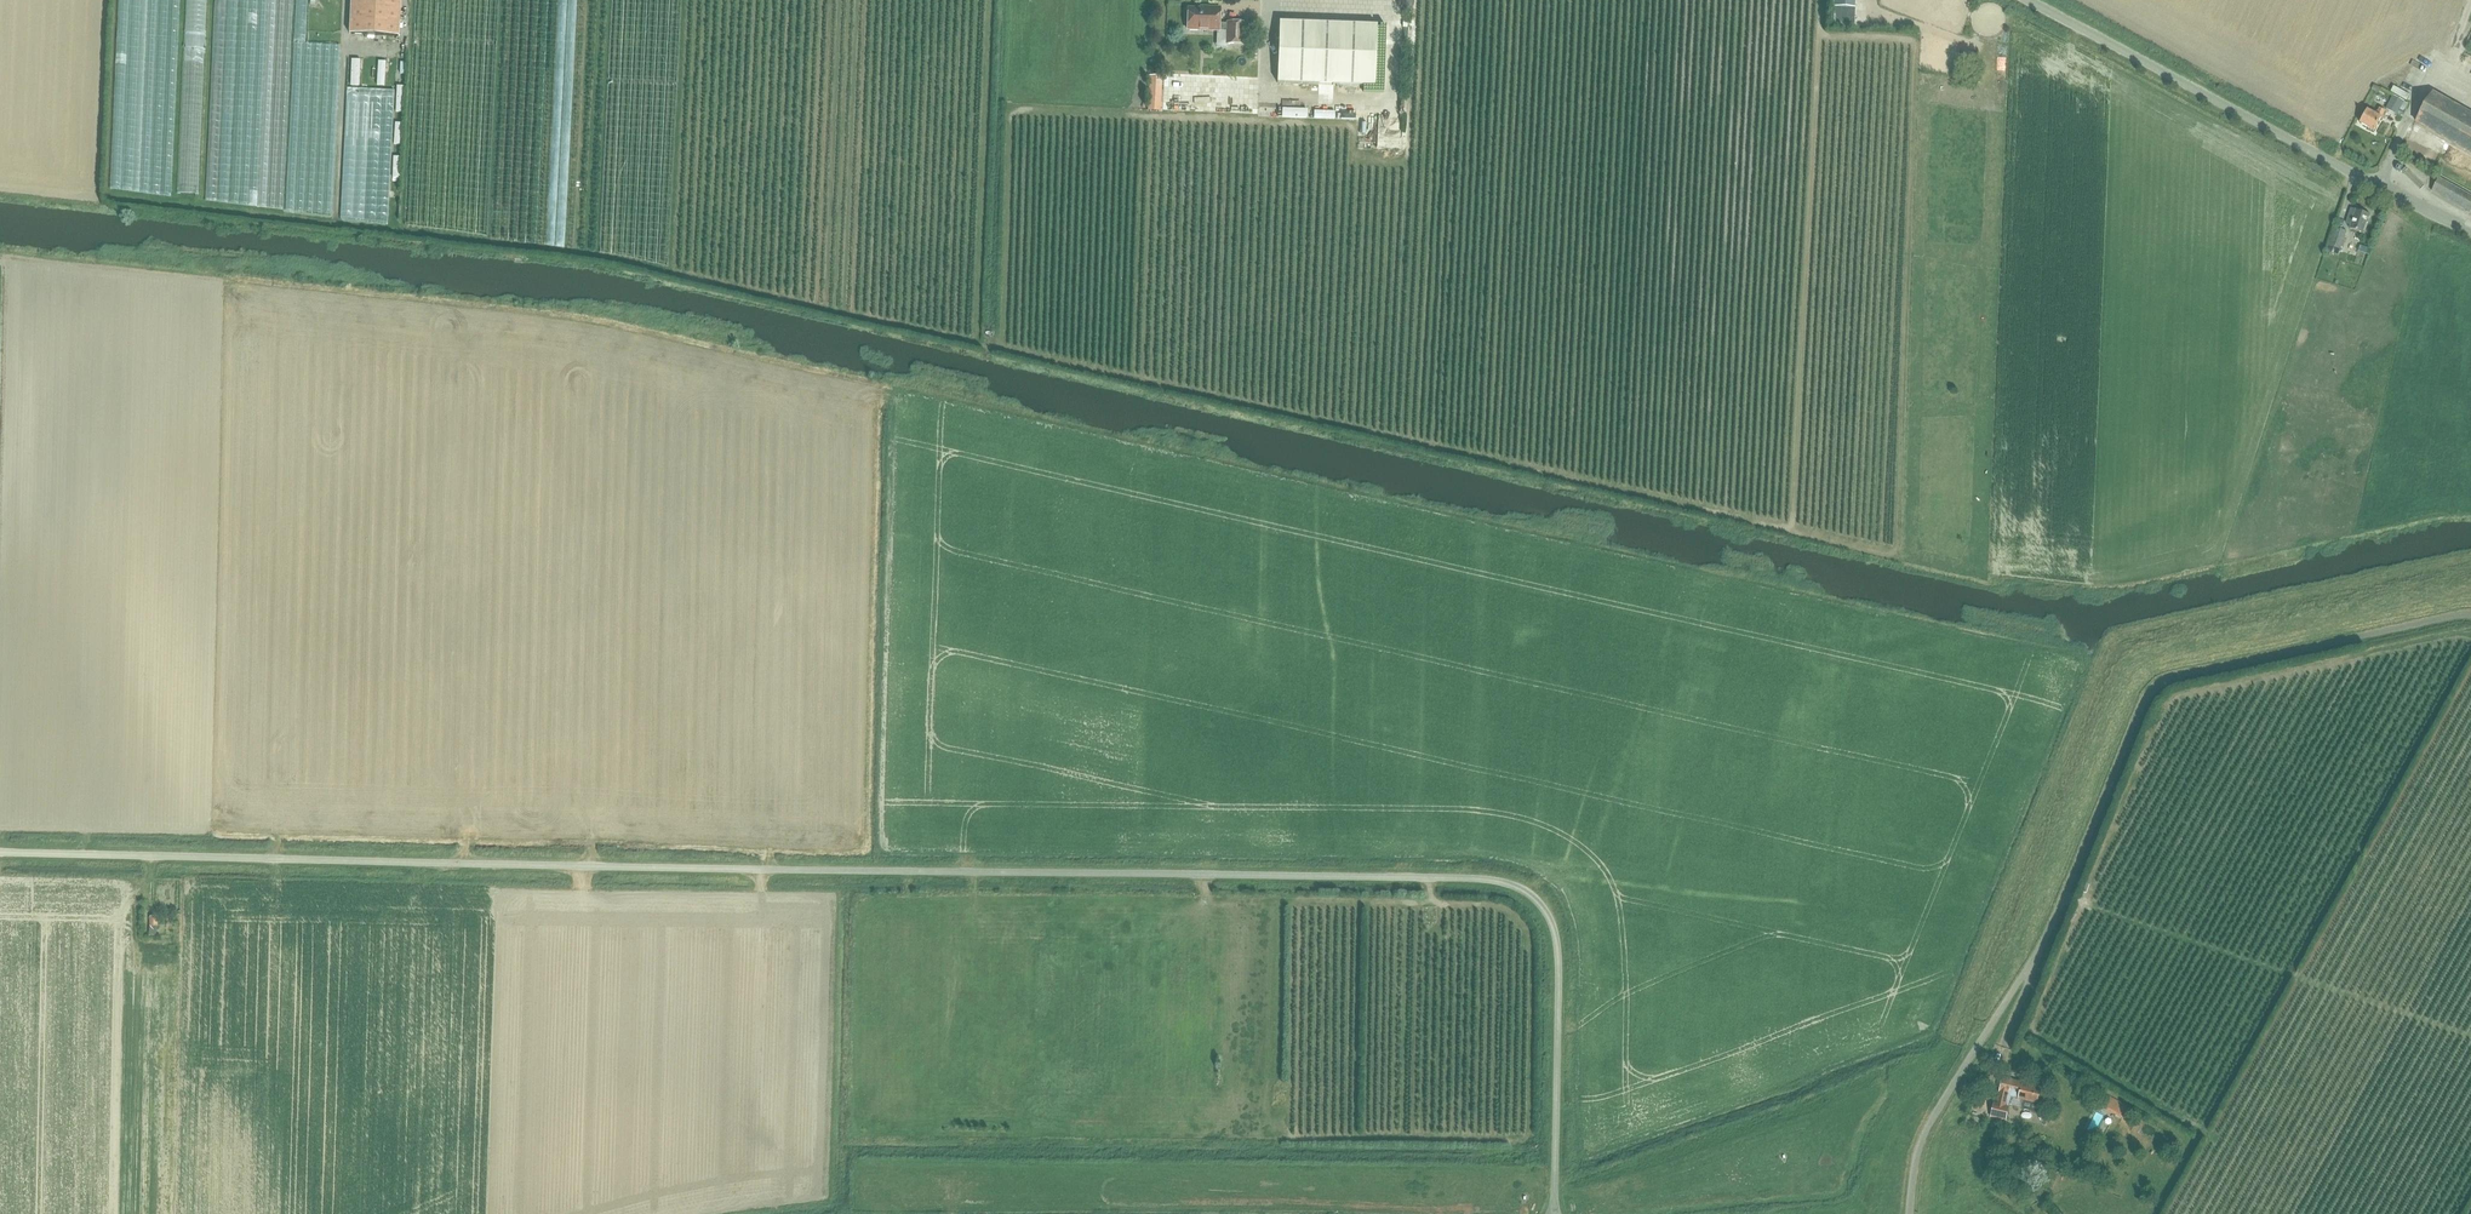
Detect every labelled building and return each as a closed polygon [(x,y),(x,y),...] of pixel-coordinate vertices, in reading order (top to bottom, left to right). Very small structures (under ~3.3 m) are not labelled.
[(401,0),(351,0),(350,35),(399,37),(401,0)] [(1833,8),(1855,8),(1855,0),(1834,0),(1833,8)] [(1227,24),(1219,24),(1220,8),(1207,7),(1207,10),(1188,9),(1187,30),(1219,31),(1219,30),(1227,31),(1227,44),(1243,45),(1244,24),(1227,23),(1227,24)] [(1377,26),(1279,22),(1277,83),(1375,87),(1377,26)] [(370,38),(370,47),(392,48),(393,39),(370,38)] [(2002,52),(1994,52),(1993,69),(2001,69),(2002,52)] [(344,56),(345,80),(357,80),(356,56),(344,56)] [(1149,75),(1148,111),(1161,111),(1162,76),(1149,75)] [(1194,91),(1175,90),(1174,98),(1193,99),(1194,91)] [(2432,91),(2416,120),(2470,150),(2470,113),(2432,91)] [(2392,97),(2387,107),(2397,113),(2400,108),(2404,100),(2394,94),(2392,97)] [(2375,129),(2386,109),(2380,106),(2376,112),(2368,108),(2360,121),(2375,129)] [(1371,111),(1355,110),(1354,124),(1371,125),(1371,111)] [(298,144),(296,167),(308,167),(309,144),(298,144)] [(2398,176),(2407,178),(2409,171),(2399,169),(2398,176)] [(2470,209),(2470,193),(2439,176),(2431,189),(2470,211),(2470,209)] [(2346,224),(2351,225),(2349,229),(2362,233),(2369,215),(2356,210),(2356,211),(2351,209),(2346,224)] [(403,212),(402,224),(422,225),(422,221),(409,220),(410,213),(403,212)] [(2346,231),(2335,228),(2329,246),(2340,249),(2346,231)] [(2359,246),(2358,252),(2366,254),(2368,248),(2359,246)] [(573,788),(573,807),(585,807),(585,788),(573,788)] [(1994,1104),(1991,1118),(2005,1122),(2009,1107),(2005,1107),(2008,1097),(2018,1100),(2025,1101),(2023,1109),(2038,1113),(2040,1104),(2038,1104),(2041,1091),(2017,1085),(2017,1084),(2002,1081),(1999,1093),(2000,1093),(1997,1105),(1994,1104)] [(2113,1100),(2108,1110),(2114,1113),(2119,1103),(2113,1100)] [(2122,1103),(2117,1112),(2129,1119),(2134,1110),(2122,1103)]
